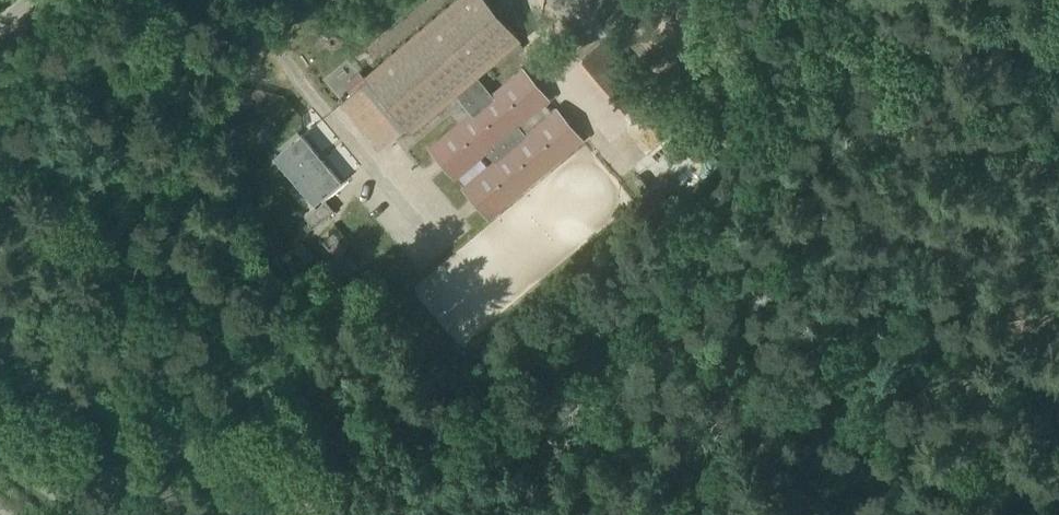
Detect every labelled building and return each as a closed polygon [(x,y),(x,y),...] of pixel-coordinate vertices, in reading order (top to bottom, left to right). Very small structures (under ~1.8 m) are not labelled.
[(477,75),(520,39),(487,0),(455,0),(370,72),(372,75),(342,100),(382,147),(395,136),(406,149),(452,110),(461,121),(430,147),(456,178),(461,174),(476,161),(488,151),(494,159),(483,169),(467,182),(463,185),(489,216),(582,137),(556,106),(526,132),(519,124),(550,98),(524,68),(493,94),(477,75)] [(314,204),(342,181),(302,134),(275,157),(314,204)] [(461,174),(467,182),(483,169),(476,161),(461,174)] [(315,228),(334,211),(329,204),(327,200),(306,218),(309,222),(304,226),(309,232),(314,227),(315,228)] [(293,249),(306,263),(315,256),(303,241),(293,249)]
